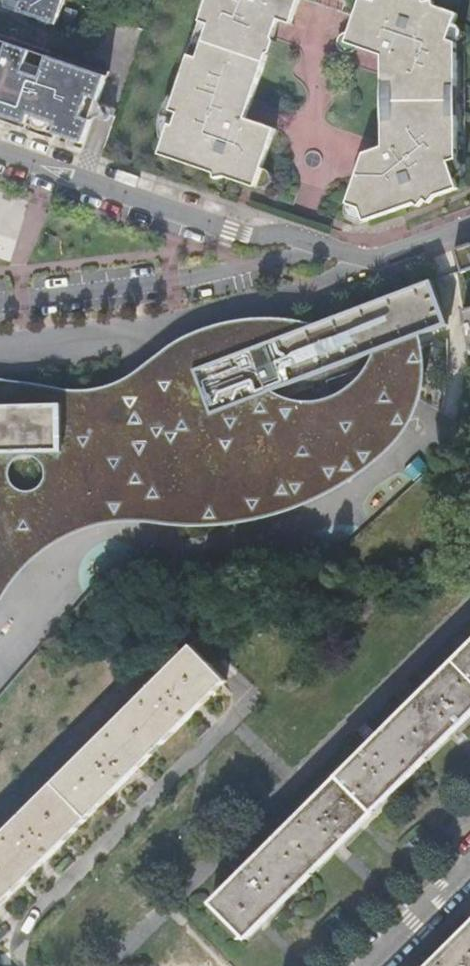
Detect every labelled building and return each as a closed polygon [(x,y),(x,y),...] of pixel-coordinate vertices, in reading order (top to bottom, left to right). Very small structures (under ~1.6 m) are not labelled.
[(4,12),(52,29),(62,0),(8,0),(4,12)] [(153,156),(260,195),(263,196),(268,196),(270,193),(272,189),(271,185),(268,178),(259,174),(271,134),(243,124),(282,0),(203,0),(153,156)] [(358,224),(454,190),(446,169),(455,165),(453,48),(447,46),(459,12),(424,0),(355,0),(343,35),(338,37),(336,39),(333,43),(331,46),(329,48),(331,51),(334,55),(337,59),(348,62),(357,54),(379,62),(379,148),(361,156),(350,188),(348,195),(346,200),(345,204),(344,207),(344,211),(345,214),(347,218),(352,221),(358,224)] [(102,151),(123,87),(0,43),(0,113),(102,151)] [(454,249),(462,273),(469,270),(469,243),(454,249)] [(1,594),(32,558),(60,538),(74,532),(93,525),(113,521),(150,520),(177,522),(203,524),(256,520),(310,502),(348,481),(385,453),(410,421),(421,386),(422,355),(421,336),(428,327),(435,324),(441,320),(441,309),(438,299),(433,289),(417,295),(393,305),(374,309),(357,313),(356,322),(333,325),(311,323),(274,318),(234,321),(202,329),(167,346),(133,373),(101,388),(58,389),(0,381),(0,596),(1,594)] [(469,715),(469,645),(213,902),(216,905),(244,933),(248,938),(469,715)] [(225,681),(191,646),(0,836),(0,907),(225,681)] [(244,933),(216,905),(210,910),(238,938),(244,933)] [(428,965),(469,965),(469,924),(428,965)]
